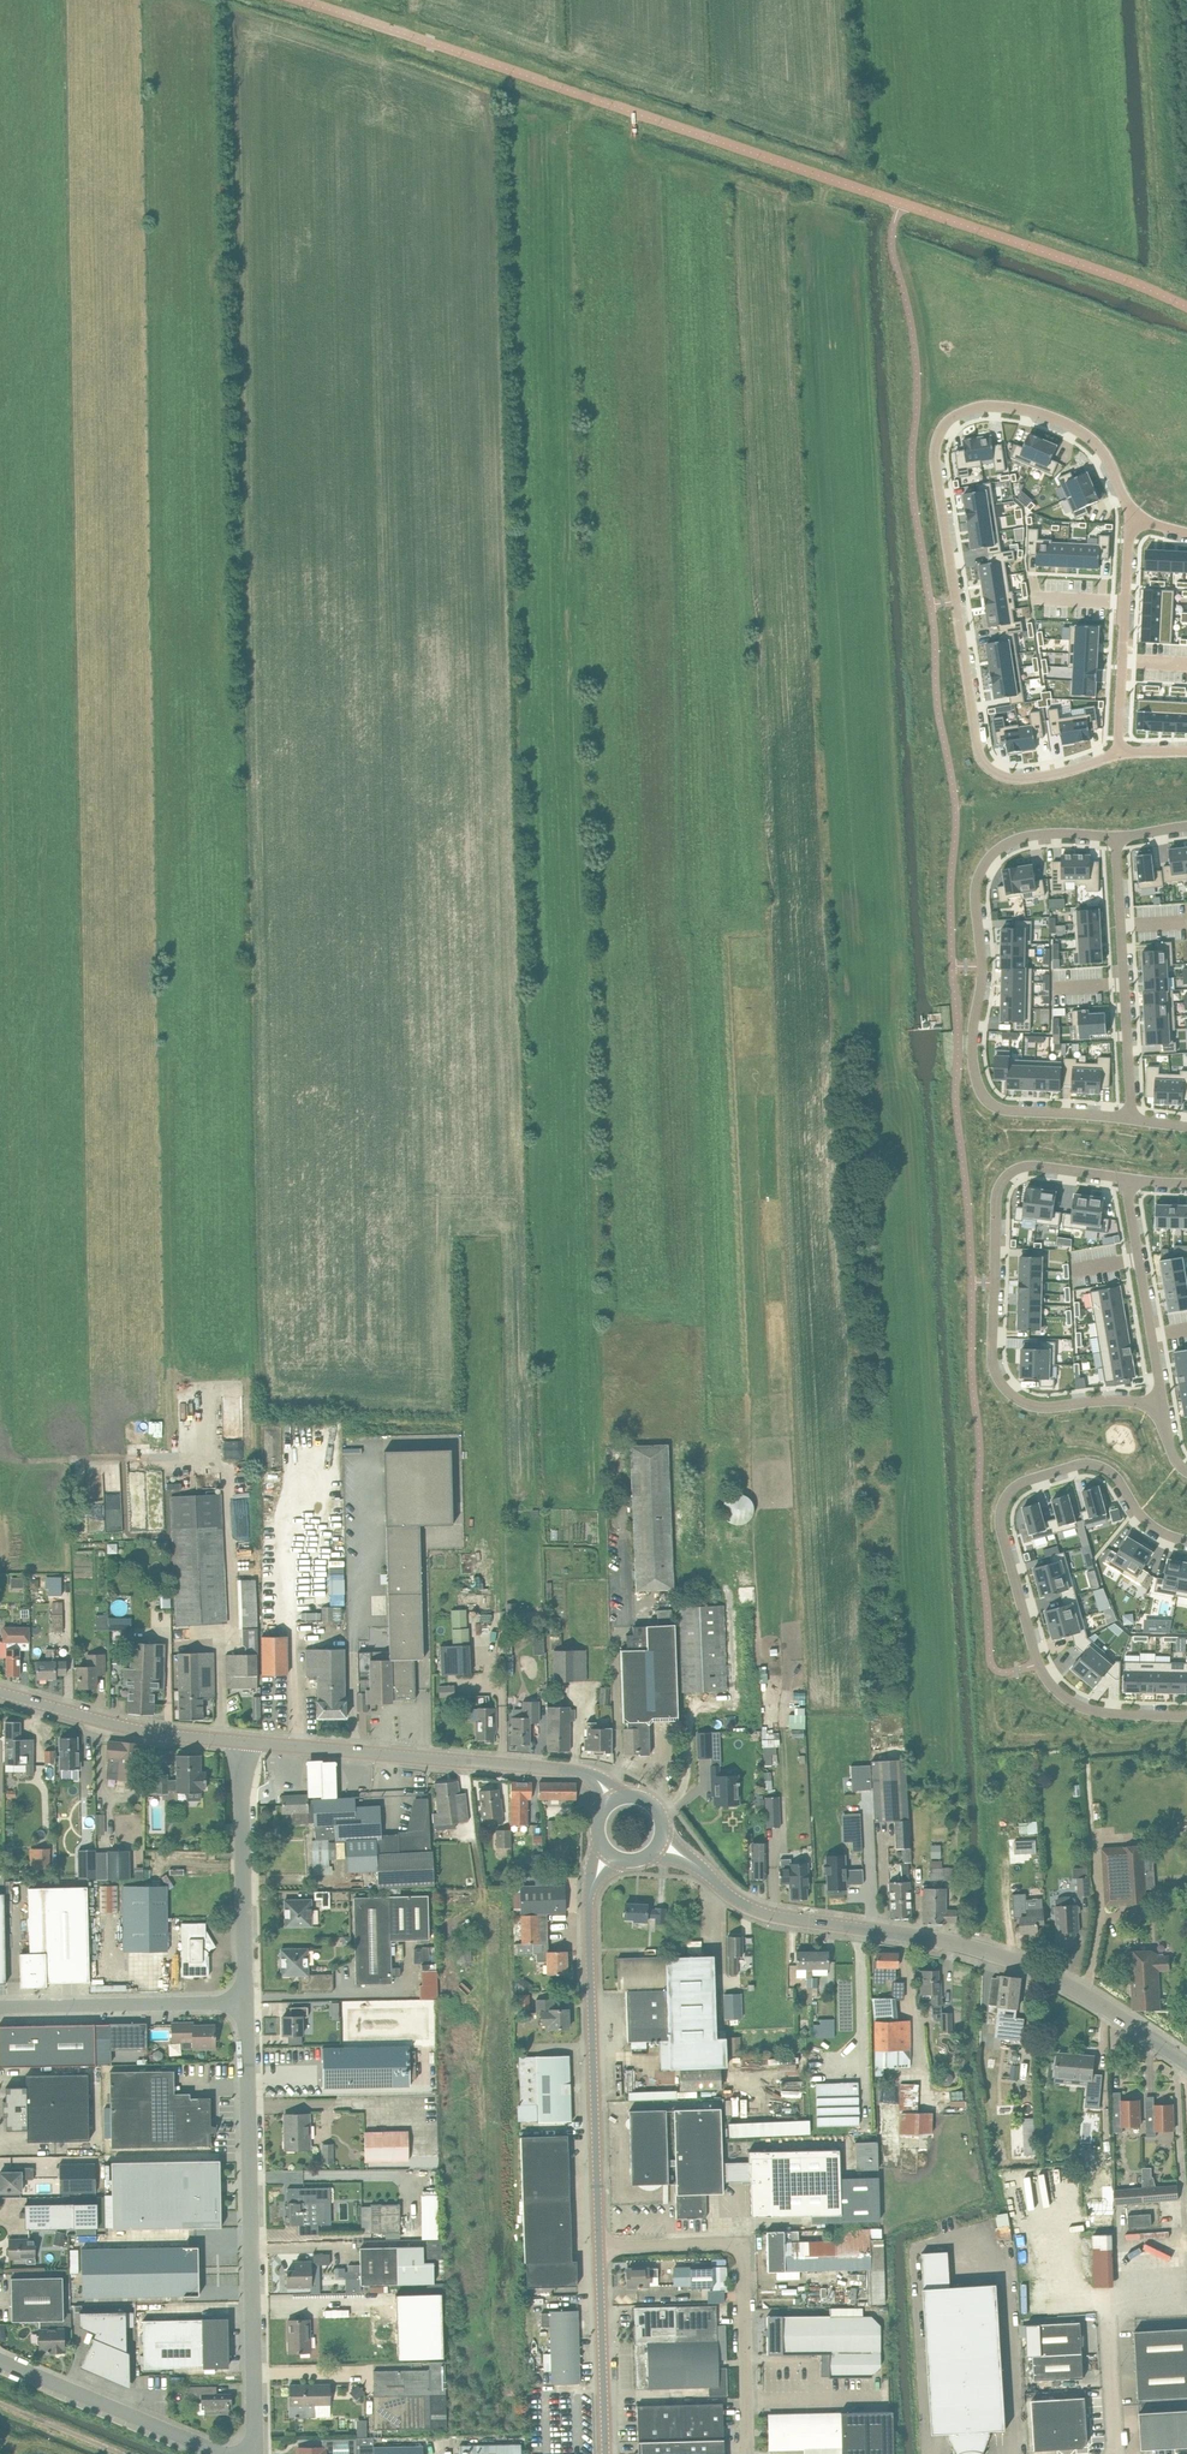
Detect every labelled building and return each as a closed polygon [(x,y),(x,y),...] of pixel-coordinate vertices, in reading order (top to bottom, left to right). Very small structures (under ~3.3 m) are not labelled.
[(1017,445),(1011,458),(1032,467),(1043,440),(1029,434),(1024,448),(1017,445)] [(991,436),(977,438),(981,467),(982,467),(981,461),(993,459),(995,472),(1006,470),(1002,444),(993,446),(991,436)] [(964,450),(955,451),(959,477),(970,476),(969,469),(981,467),(977,438),(963,440),(964,450)] [(1043,440),(1032,467),(1053,475),(1058,462),(1051,459),(1057,446),(1043,440)] [(1071,472),(1058,478),(1067,498),(1094,487),(1088,473),(1074,479),(1071,472)] [(978,492),(964,494),(966,508),(994,504),(991,482),(977,485),(978,492)] [(1094,487),(1067,498),(1076,519),(1089,513),(1086,507),(1100,501),(1094,487)] [(1032,502),(1027,507),(1030,510),(1035,505),(1032,502)] [(994,504),(966,508),(968,522),(997,518),(994,504)] [(997,518),(968,522),(970,536),(999,531),(997,518)] [(1028,528),(1027,555),(1036,555),(1036,565),(1050,566),(1051,540),(1038,539),(1039,529),(1028,528)] [(999,531),(970,536),(972,550),(987,548),(988,554),(1002,552),(999,531)] [(1086,544),(1085,568),(1099,569),(1099,559),(1109,559),(1110,535),(1099,535),(1099,545),(1086,544)] [(1051,540),(1050,566),(1067,567),(1068,543),(1052,543),(1052,540),(1051,540)] [(1068,543),(1067,567),(1085,568),(1086,544),(1068,543)] [(989,563),(979,565),(981,579),(1007,575),(1005,562),(1015,561),(1014,551),(1014,550),(1011,550),(1002,552),(988,554),(989,563)] [(1146,550),(1145,571),(1159,571),(1160,551),(1146,550)] [(1160,551),(1159,571),(1171,572),(1173,551),(1160,551)] [(1173,551),(1171,572),(1184,573),(1185,552),(1173,551)] [(1007,575),(981,579),(984,596),(1013,592),(1013,591),(1010,591),(1007,575)] [(1144,589),(1143,603),(1174,604),(1174,591),(1144,589)] [(1013,592),(984,596),(987,613),(1016,609),(1013,592)] [(1143,603),(1143,615),(1173,617),(1174,604),(1143,603)] [(1016,609),(987,613),(989,627),(999,626),(1000,635),(1014,633),(1023,632),(1022,621),(1015,622),(1013,610),(1016,609)] [(1143,615),(1142,628),(1172,630),(1173,617),(1143,615)] [(1070,625),(1070,640),(1099,641),(1099,627),(1070,625)] [(1142,628),(1141,642),(1172,644),(1172,630),(1142,628)] [(1001,642),(986,644),(989,658),(1017,654),(1014,633),(1000,635),(1001,642)] [(1070,640),(1069,653),(1098,655),(1099,641),(1070,640)] [(1069,653),(1068,667),(1097,669),(1098,655),(1069,653)] [(1017,654),(989,658),(991,672),(1019,667),(1017,654)] [(1019,667),(991,672),(993,685),(1021,681),(1019,667)] [(1068,667),(1068,668),(1074,668),(1073,680),(1070,680),(1070,681),(1096,682),(1097,669),(1068,667)] [(1021,681),(993,685),(995,699),(1010,697),(1011,704),(1025,702),(1021,681)] [(1070,681),(1070,695),(1096,697),(1096,682),(1070,681)] [(1138,699),(1137,730),(1150,731),(1152,700),(1138,699)] [(1152,700),(1150,731),(1151,731),(1163,731),(1165,701),(1152,700)] [(1165,701),(1163,731),(1176,732),(1178,701),(1165,701)] [(1176,732),(1186,732),(1186,702),(1178,701),(1176,732)] [(1086,714),(1073,716),(1077,742),(1091,740),(1089,730),(1099,729),(1095,706),(1084,707),(1086,714)] [(1058,708),(1048,710),(1052,736),(1061,735),(1062,745),(1077,742),(1073,716),(1060,718),(1058,708)] [(1019,724),(1018,724),(1022,751),(1036,748),(1035,739),(1044,737),(1040,711),(1029,713),(1031,725),(1019,727),(1019,724)] [(1004,716),(993,718),(997,744),(1006,743),(1008,753),(1022,751),(1018,724),(1005,726),(1004,716)] [(1163,867),(1165,882),(1186,879),(1186,874),(1184,848),(1169,850),(1171,866),(1163,867)] [(1137,871),(1135,871),(1136,880),(1139,880),(1140,889),(1164,886),(1162,871),(1154,871),(1152,854),(1136,856),(1137,871)] [(1061,862),(1053,862),(1053,892),(1065,892),(1065,882),(1075,882),(1075,885),(1076,885),(1076,855),(1061,855),(1061,862)] [(1090,855),(1076,855),(1076,885),(1087,885),(1087,892),(1099,892),(1099,862),(1090,862),(1090,855)] [(1032,865),(1018,867),(1022,893),(1023,899),(1045,895),(1043,880),(1035,881),(1032,865)] [(1005,886),(998,887),(1000,902),(1009,901),(1009,900),(1008,898),(1022,896),(1022,899),(1023,899),(1022,893),(1018,867),(1003,870),(1005,886)] [(1099,909),(1074,911),(1075,924),(1100,923),(1099,909)] [(1002,928),(1002,942),(1031,943),(1032,921),(1016,921),(1016,928),(1002,928)] [(1100,923),(1075,924),(1076,937),(1101,936),(1100,923)] [(1077,950),(1074,950),(1102,949),(1101,936),(1076,937),(1077,950)] [(1002,942),(1001,955),(1028,956),(1028,944),(1031,944),(1031,943),(1002,942)] [(1157,951),(1143,952),(1143,966),(1173,964),(1172,942),(1156,943),(1157,951)] [(1102,949),(1074,950),(1075,964),(1103,962),(1102,949)] [(1001,955),(1001,968),(1032,969),(1032,968),(1028,968),(1028,956),(1001,955)] [(1173,964),(1143,966),(1144,979),(1168,977),(1167,965),(1173,965),(1173,964)] [(1001,968),(1001,969),(1002,969),(1002,981),(1032,982),(1032,969),(1001,968)] [(1145,991),(1143,991),(1143,992),(1173,990),(1169,990),(1168,977),(1144,979),(1145,991)] [(1002,981),(1002,994),(1031,995),(1032,982),(1002,981)] [(1173,990),(1143,992),(1144,1005),(1174,1003),(1173,990)] [(1002,994),(1001,1007),(1031,1008),(1031,995),(1002,994)] [(1174,1003),(1144,1005),(1145,1018),(1174,1016),(1174,1003)] [(1001,1007),(1001,1022),(1015,1022),(1015,1030),(1030,1030),(1031,1008),(1001,1007)] [(1089,1010),(1072,1011),(1073,1025),(1106,1023),(1105,1012),(1090,1013),(1089,1010)] [(1174,1016),(1145,1018),(1146,1031),(1175,1029),(1174,1016)] [(1106,1023),(1073,1025),(1073,1026),(1076,1026),(1077,1040),(1091,1039),(1091,1035),(1107,1034),(1106,1023)] [(1175,1029),(1146,1031),(1147,1045),(1161,1044),(1161,1052),(1176,1051),(1176,1042),(1173,1042),(1172,1030),(1175,1030),(1175,1029)] [(996,1050),(994,1079),(1008,1080),(1007,1089),(1008,1089),(1009,1050),(996,1050)] [(1009,1050),(1008,1089),(1021,1089),(1022,1060),(1009,1059),(1010,1050),(1009,1050)] [(1087,1063),(1086,1093),(1100,1093),(1101,1087),(1109,1087),(1111,1057),(1098,1057),(1098,1064),(1087,1063)] [(1065,1058),(1063,1085),(1072,1085),(1072,1092),(1086,1093),(1087,1063),(1076,1063),(1077,1059),(1065,1058)] [(1022,1060),(1021,1089),(1034,1090),(1035,1060),(1022,1060)] [(1035,1060),(1034,1090),(1047,1090),(1048,1061),(1035,1060)] [(1048,1061),(1047,1090),(1060,1091),(1062,1062),(1048,1061)] [(1147,1066),(1146,1096),(1155,1097),(1154,1103),(1169,1104),(1170,1074),(1159,1074),(1159,1067),(1147,1066)] [(1169,1104),(1183,1104),(1183,1098),(1186,1098),(1186,1071),(1181,1071),(1181,1075),(1170,1074),(1169,1104)] [(1016,1206),(1014,1220),(1023,1221),(1023,1219),(1036,1220),(1036,1223),(1041,1189),(1026,1187),(1024,1207),(1016,1206)] [(1041,1189),(1036,1223),(1059,1226),(1061,1212),(1053,1211),(1056,1192),(1042,1190),(1042,1189),(1041,1189)] [(1065,1213),(1063,1227),(1085,1230),(1090,1197),(1075,1194),(1072,1214),(1065,1213)] [(1090,1197),(1085,1230),(1107,1233),(1109,1219),(1102,1218),(1105,1199),(1090,1197)] [(1156,1204),(1156,1228),(1169,1228),(1170,1204),(1156,1204)] [(1170,1204),(1169,1228),(1182,1229),(1183,1204),(1170,1204)] [(1021,1256),(1020,1270),(1042,1270),(1042,1257),(1021,1256)] [(1184,1256),(1160,1260),(1162,1274),(1186,1270),(1184,1256)] [(1019,1281),(1041,1282),(1042,1270),(1020,1270),(1020,1281),(1019,1281)] [(1162,1274),(1164,1286),(1186,1283),(1186,1277),(1186,1270),(1162,1274)] [(1019,1281),(1019,1293),(1041,1294),(1041,1282),(1019,1281)] [(1164,1286),(1166,1299),(1186,1296),(1186,1283),(1164,1286)] [(1120,1286),(1090,1291),(1093,1307),(1123,1302),(1120,1286)] [(1019,1293),(1019,1294),(1020,1294),(1019,1304),(1041,1305),(1041,1294),(1019,1293)] [(1166,1299),(1169,1313),(1186,1310),(1186,1296),(1166,1299)] [(1123,1302),(1093,1307),(1095,1322),(1125,1317),(1123,1302)] [(1019,1304),(1019,1316),(1040,1317),(1041,1305),(1019,1304)] [(1019,1316),(1019,1330),(1040,1330),(1040,1317),(1019,1316)] [(1125,1317),(1095,1322),(1098,1337),(1128,1331),(1125,1317)] [(1128,1331),(1098,1337),(1100,1352),(1131,1346),(1128,1331)] [(1022,1348),(1022,1363),(1055,1364),(1056,1342),(1042,1341),(1041,1349),(1022,1348)] [(1131,1346),(1100,1352),(1103,1366),(1133,1361),(1131,1346)] [(1174,1351),(1177,1368),(1186,1366),(1186,1349),(1174,1351)] [(1133,1361),(1103,1366),(1105,1382),(1136,1377),(1133,1361)] [(1022,1363),(1021,1378),(1041,1379),(1040,1386),(1055,1387),(1055,1378),(1052,1378),(1052,1365),(1055,1365),(1055,1364),(1022,1363)] [(1177,1368),(1180,1384),(1186,1383),(1186,1366),(1177,1368)] [(1080,1378),(1075,1378),(1076,1389),(1086,1387),(1085,1377),(1080,1378)] [(241,1446),(241,1433),(236,1433),(236,1413),(227,1413),(227,1426),(227,1446),(241,1446)] [(636,1590),(673,1589),(667,1445),(630,1446),(636,1590)] [(422,1647),(421,1593),(419,1525),(453,1524),(451,1450),(384,1451),(388,1594),(390,1654),(390,1660),(393,1660),(394,1700),(415,1699),(414,1659),(423,1659),(422,1647)] [(1088,1509),(1081,1511),(1085,1525),(1108,1519),(1104,1504),(1106,1504),(1104,1494),(1101,1495),(1099,1486),(1083,1491),(1088,1509)] [(755,1503),(755,1502),(754,1499),(753,1496),(752,1494),(750,1491),(745,1489),(741,1488),(737,1488),(735,1489),(730,1491),(728,1494),(727,1496),(726,1499),(725,1502),(726,1507),(729,1512),(733,1515),(736,1516),(739,1517),(742,1517),(745,1516),(750,1513),(751,1511),(753,1508),(754,1505),(755,1503)] [(87,1531),(122,1530),(121,1508),(103,1508),(102,1492),(89,1492),(89,1504),(100,1504),(100,1513),(87,1513),(87,1531)] [(227,1622),(221,1494),(171,1497),(177,1625),(227,1622)] [(1057,1518),(1051,1520),(1054,1533),(1077,1527),(1068,1495),(1052,1499),(1057,1518)] [(1039,1503),(1023,1507),(1032,1540),(1054,1533),(1051,1520),(1044,1522),(1039,1503)] [(1118,1508),(1111,1509),(1114,1521),(1121,1519),(1118,1508)] [(1111,1550),(1103,1562),(1123,1573),(1140,1544),(1127,1537),(1117,1553),(1111,1550)] [(1140,1544),(1123,1573),(1142,1585),(1149,1573),(1143,1569),(1153,1552),(1151,1551),(1152,1549),(1143,1544),(1142,1546),(1140,1544)] [(1053,1563),(1034,1568),(1038,1582),(1070,1573),(1064,1552),(1051,1555),(1053,1563)] [(1091,1558),(1086,1560),(1088,1569),(1094,1567),(1091,1558)] [(1157,1577),(1154,1591),(1177,1595),(1183,1562),(1168,1559),(1165,1579),(1157,1577)] [(1177,1595),(1186,1597),(1186,1563),(1183,1562),(1177,1595)] [(343,1605),(344,1567),(328,1566),(327,1604),(343,1605)] [(1095,1570),(1087,1572),(1091,1588),(1099,1585),(1095,1570)] [(1070,1573),(1038,1582),(1042,1597),(1061,1592),(1063,1598),(1076,1595),(1070,1573)] [(242,1654),(256,1653),(253,1582),(239,1583),(242,1654)] [(1064,1605),(1046,1610),(1050,1624),(1082,1615),(1076,1595),(1063,1598),(1064,1605)] [(678,1692),(727,1690),(723,1605),(675,1607),(678,1692)] [(340,1621),(340,1607),(324,1607),(324,1621),(340,1621)] [(466,1609),(452,1610),(453,1646),(440,1646),(441,1675),(470,1674),(468,1628),(467,1628),(466,1609)] [(97,1629),(108,1629),(108,1618),(108,1613),(96,1614),(97,1629)] [(63,1631),(62,1615),(52,1615),(52,1632),(63,1631)] [(1082,1615),(1050,1624),(1054,1639),(1072,1634),(1074,1641),(1088,1637),(1082,1615)] [(131,1618),(108,1618),(108,1629),(108,1630),(122,1630),(131,1630),(131,1618)] [(543,1624),(534,1624),(535,1640),(544,1640),(543,1624)] [(623,1713),(624,1741),(625,1753),(639,1753),(639,1755),(650,1755),(649,1725),(652,1721),(678,1720),(678,1708),(675,1625),(646,1626),(646,1627),(633,1628),(633,1649),(620,1650),(623,1713)] [(1118,1625),(1115,1629),(1120,1634),(1124,1630),(1118,1625)] [(6,1641),(6,1663),(6,1676),(20,1675),(20,1641),(28,1641),(28,1627),(18,1627),(18,1630),(3,1630),(3,1641),(6,1641)] [(262,1636),(262,1663),(263,1675),(287,1674),(287,1636),(262,1636)] [(561,1636),(550,1636),(551,1650),(562,1649),(561,1636)] [(1084,1653),(1072,1668),(1083,1677),(1105,1652),(1088,1637),(1074,1641),(1075,1645),(1084,1653)] [(139,1701),(139,1714),(153,1715),(154,1687),(163,1688),(164,1676),(164,1644),(131,1642),(130,1668),(146,1669),(146,1679),(142,1679),(141,1701),(139,1701)] [(37,1660),(37,1667),(37,1679),(55,1678),(55,1675),(66,1674),(65,1662),(65,1660),(59,1660),(59,1654),(55,1655),(55,1648),(46,1648),(46,1660),(37,1660)] [(306,1649),(306,1676),(309,1676),(310,1679),(318,1679),(318,1701),(317,1701),(317,1718),(346,1718),(346,1701),(344,1701),(344,1649),(306,1649)] [(554,1681),(586,1681),(586,1650),(554,1650),(554,1681)] [(393,1660),(390,1660),(390,1654),(371,1654),(370,1652),(358,1652),(359,1693),(357,1693),(358,1711),(367,1711),(367,1703),(392,1702),(392,1700),(394,1700),(393,1660)] [(1105,1652),(1083,1677),(1095,1687),(1107,1672),(1115,1679),(1120,1679),(1121,1661),(1116,1661),(1114,1663),(1104,1654),(1105,1652)] [(178,1654),(180,1720),(203,1719),(203,1698),(214,1698),(213,1653),(178,1654)] [(256,1653),(242,1654),(226,1654),(226,1688),(257,1687),(257,1675),(256,1653)] [(78,1667),(78,1676),(79,1688),(97,1687),(96,1674),(105,1674),(104,1662),(104,1655),(87,1655),(88,1667),(78,1667)] [(1125,1661),(1124,1692),(1140,1692),(1140,1661),(1125,1661)] [(1140,1661),(1140,1692),(1155,1692),(1156,1661),(1140,1661)] [(1156,1661),(1155,1692),(1170,1693),(1171,1662),(1156,1661)] [(1171,1662),(1170,1693),(1185,1693),(1186,1662),(1171,1662)] [(146,1669),(130,1668),(124,1668),(124,1686),(129,1686),(128,1713),(139,1714),(139,1701),(141,1701),(142,1679),(146,1679),(146,1669)] [(439,1686),(439,1697),(455,1697),(454,1686),(439,1686)] [(609,1688),(601,1688),(600,1704),(608,1705),(609,1688)] [(523,1717),(512,1717),(512,1744),(529,1744),(530,1723),(544,1723),(544,1690),(523,1690),(523,1717)] [(261,1696),(253,1697),(253,1719),(261,1719),(261,1696)] [(547,1740),(547,1752),(570,1751),(570,1721),(575,1721),(575,1709),(561,1709),(561,1706),(547,1706),(547,1740)] [(476,1721),(476,1728),(476,1740),(486,1740),(486,1742),(494,1742),(494,1730),(496,1730),(496,1707),(477,1707),(477,1721),(476,1721)] [(794,1713),(788,1714),(788,1728),(805,1728),(805,1707),(794,1707),(794,1713)] [(6,1721),(5,1733),(5,1764),(26,1764),(33,1764),(33,1739),(20,1739),(20,1721),(6,1721)] [(584,1737),(584,1739),(584,1751),(603,1751),(603,1753),(612,1753),(612,1727),(596,1727),(596,1722),(586,1722),(586,1737),(584,1737)] [(698,1758),(711,1757),(711,1732),(697,1733),(698,1758)] [(77,1756),(78,1752),(77,1737),(70,1737),(70,1736),(62,1736),(62,1738),(60,1738),(60,1769),(80,1769),(80,1756),(77,1756)] [(107,1772),(119,1773),(118,1785),(134,1786),(137,1743),(108,1741),(107,1753),(107,1757),(108,1757),(107,1772)] [(776,1747),(763,1747),(764,1765),(771,1765),(771,1754),(776,1754),(776,1747)] [(45,1763),(55,1762),(55,1750),(45,1751),(45,1763)] [(177,1780),(167,1780),(167,1775),(149,1775),(149,1793),(167,1793),(167,1790),(177,1790),(177,1793),(201,1792),(201,1789),(206,1789),(206,1772),(201,1772),(201,1755),(176,1755),(177,1780)] [(905,1759),(872,1761),(874,1810),(875,1822),(894,1821),(895,1849),(910,1848),(909,1820),(908,1820),(905,1759)] [(322,1760),(307,1760),(308,1797),(322,1796),(322,1798),(329,1798),(337,1797),(336,1761),(322,1761),(322,1760)] [(870,1765),(850,1766),(852,1790),(871,1789),(870,1765)] [(718,1766),(711,1766),(712,1795),(714,1795),(714,1805),(727,1804),(727,1806),(737,1806),(737,1804),(738,1804),(738,1785),(739,1785),(738,1782),(737,1775),(719,1776),(718,1766)] [(81,1848),(80,1769),(60,1769),(60,1848),(81,1848)] [(468,1821),(466,1805),(465,1793),(459,1793),(457,1780),(434,1783),(436,1795),(438,1812),(433,1813),(434,1825),(468,1821)] [(531,1799),(531,1794),(531,1782),(511,1782),(511,1794),(510,1824),(527,1824),(527,1799),(531,1799)] [(539,1799),(576,1799),(576,1783),(539,1782),(539,1799)] [(1079,1785),(1072,1786),(1073,1797),(1081,1796),(1079,1785)] [(500,1805),(500,1801),(498,1789),(479,1791),(480,1803),(482,1818),(495,1816),(496,1824),(503,1823),(502,1816),(501,1805),(500,1805)] [(307,1795),(282,1796),(283,1813),(292,1812),(293,1824),(315,1823),(315,1840),(335,1839),(335,1841),(346,1840),(347,1872),(377,1870),(378,1887),(435,1885),(433,1851),(431,1851),(429,1812),(428,1800),(415,1800),(408,1833),(403,1833),(381,1834),(379,1805),(355,1806),(354,1797),(358,1797),(357,1796),(337,1797),(329,1798),(322,1798),(313,1798),(313,1800),(307,1800),(307,1795)] [(778,1797),(765,1797),(767,1828),(780,1827),(778,1797)] [(764,1810),(763,1801),(754,1801),(755,1811),(764,1810)] [(860,1815),(845,1816),(845,1831),(860,1830),(860,1815)] [(548,1819),(548,1834),(555,1834),(555,1831),(561,1831),(561,1819),(548,1819)] [(1018,1840),(1037,1839),(1036,1821),(1017,1822),(1018,1840)] [(510,1830),(496,1830),(496,1847),(511,1847),(510,1830)] [(1028,1840),(1029,1853),(1036,1853),(1036,1840),(1028,1840)] [(752,1859),(751,1859),(751,1879),(766,1879),(765,1843),(759,1843),(759,1849),(752,1849),(752,1859)] [(1146,1889),(1147,1889),(1145,1859),(1146,1859),(1145,1845),(1102,1848),(1106,1903),(1127,1901),(1127,1904),(1147,1903),(1146,1889)] [(940,1846),(932,1846),(932,1856),(940,1856),(940,1846)] [(890,1901),(910,1900),(908,1863),(910,1863),(910,1848),(895,1849),(896,1863),(900,1863),(902,1882),(889,1882),(890,1901)] [(95,1849),(79,1850),(79,1879),(96,1878),(95,1849)] [(56,1869),(55,1855),(49,1855),(49,1850),(33,1850),(34,1870),(56,1869)] [(131,1878),(130,1850),(108,1850),(109,1879),(131,1878)] [(779,1877),(789,1877),(790,1893),(806,1892),(806,1881),(808,1881),(807,1856),(790,1857),(790,1852),(780,1853),(780,1861),(778,1861),(779,1877)] [(534,1855),(534,1869),(542,1869),(542,1855),(534,1855)] [(826,1866),(824,1866),(824,1874),(827,1874),(827,1890),(827,1891),(847,1890),(847,1889),(846,1889),(846,1885),(863,1884),(862,1869),(845,1870),(844,1855),(825,1856),(826,1863),(826,1866)] [(144,1866),(135,1866),(136,1878),(144,1878),(144,1866)] [(955,1868),(943,1868),(930,1868),(930,1880),(954,1880),(955,1868)] [(1079,1896),(1089,1895),(1088,1877),(1078,1878),(1079,1896)] [(119,1884),(101,1885),(102,1911),(120,1911),(119,1884)] [(564,1885),(520,1886),(513,1886),(514,1915),(521,1914),(522,1943),(517,1943),(517,1951),(548,1951),(546,1913),(565,1912),(564,1885)] [(131,1886),(131,1939),(131,1951),(167,1951),(167,1886),(131,1886)] [(32,1983),(89,1982),(87,1887),(28,1888),(30,1953),(20,1954),(21,1987),(32,1987),(32,1983)] [(923,1912),(923,1924),(945,1924),(945,1921),(956,1921),(956,1910),(945,1910),(946,1888),(934,1888),(923,1888),(923,1912)] [(330,1908),(329,1891),(315,1892),(315,1899),(322,1899),(322,1908),(330,1908)] [(1026,1894),(1025,1894),(1013,1894),(1014,1917),(1021,1917),(1022,1932),(1038,1931),(1038,1924),(1044,1923),(1043,1907),(1027,1908),(1026,1894)] [(356,1984),(392,1983),(392,1976),(400,1976),(399,1940),(429,1939),(428,1895),(390,1896),(354,1897),(356,1984)] [(1057,1906),(1055,1906),(1058,1948),(1076,1947),(1075,1931),(1079,1931),(1078,1913),(1078,1904),(1075,1905),(1075,1899),(1072,1898),(1068,1897),(1064,1897),(1065,1900),(1057,1900),(1057,1906)] [(311,1899),(297,1900),(284,1900),(285,1926),(297,1926),(312,1926),(311,1899)] [(910,1906),(910,1900),(890,1901),(890,1919),(911,1918),(910,1906)] [(664,1923),(665,1921),(665,1909),(656,1908),(656,1910),(647,1909),(647,1904),(625,1903),(624,1919),(634,1919),(633,1921),(645,1922),(646,1922),(647,1917),(656,1917),(655,1923),(664,1923)] [(181,1923),(182,1976),(209,1976),(209,1955),(208,1952),(206,1950),(203,1949),(203,1938),(206,1938),(205,1923),(181,1923)] [(742,1956),(742,1948),(742,1936),(728,1936),(727,1948),(727,1956),(728,1974),(737,1974),(737,1956),(742,1956)] [(700,1954),(700,1941),(687,1940),(686,1954),(700,1954)] [(470,1944),(458,1944),(458,1962),(471,1962),(470,1944)] [(299,1975),(300,1991),(334,1991),(333,1974),(308,1974),(307,1949),(281,1949),(281,1976),(299,1975)] [(548,1951),(517,1951),(518,1955),(536,1954),(536,1962),(547,1961),(548,1974),(567,1974),(566,1951),(548,1951)] [(1130,1951),(1133,2009),(1133,2010),(1161,2010),(1161,1998),(1159,1972),(1170,1971),(1169,1956),(1157,1956),(1157,1954),(1149,1954),(1149,1951),(1130,1951)] [(796,1952),(796,1964),(796,1968),(828,1968),(827,1952),(796,1952)] [(874,1966),(874,1978),(895,1979),(895,1968),(897,1968),(897,1952),(877,1952),(876,1966),(874,1966)] [(617,1958),(618,1976),(618,1988),(628,1988),(631,2040),(660,2040),(661,2069),(673,2069),(726,2067),(725,2030),(716,2031),(713,1955),(617,1958)] [(420,1999),(437,1998),(436,1969),(422,1969),(422,1984),(420,1984),(420,1999)] [(938,1988),(938,1976),(938,1970),(920,1971),(920,1994),(932,1994),(932,2015),(936,2020),(942,2020),(942,2032),(951,2032),(951,2012),(941,2013),(941,2004),(941,1988),(938,1988)] [(1017,2009),(1020,1990),(1021,1978),(1002,1975),(1002,1978),(992,1977),(989,2004),(990,2005),(989,2011),(998,2012),(996,2030),(996,2036),(1003,2037),(1005,2037),(1021,2039),(1023,2019),(1015,2018),(1017,2008),(1017,2009)] [(892,1998),(894,1998),(903,1999),(903,1983),(892,1983),(892,1998)] [(519,1995),(520,2011),(529,2010),(529,1994),(519,1995)] [(741,1994),(724,1994),(725,2018),(741,2018),(741,1994)] [(894,1998),(892,1998),(874,1998),(875,2067),(876,2067),(876,2076),(883,2075),(883,2068),(910,2067),(910,2020),(897,2020),(894,1998)] [(568,2009),(553,2010),(553,1999),(536,1999),(537,2013),(541,2013),(541,2024),(550,2023),(550,2028),(568,2028),(568,2009)] [(306,2007),(303,2007),(291,2007),(291,2016),(282,2017),(283,2035),(295,2035),(302,2034),(302,2016),(308,2016),(308,2007),(306,2007)] [(819,2024),(813,2024),(813,2037),(834,2036),(834,2018),(819,2018),(819,2024)] [(193,2049),(196,2049),(208,2049),(208,2045),(215,2045),(215,2027),(193,2027),(193,2022),(172,2023),(172,2041),(182,2041),(182,2038),(192,2038),(193,2049)] [(147,2049),(147,2035),(147,2023),(109,2023),(109,2035),(110,2050),(147,2049)] [(95,2024),(0,2026),(0,2067),(95,2065),(95,2024)] [(804,2028),(800,2032),(804,2036),(808,2032),(804,2028)] [(738,2034),(727,2034),(727,2054),(739,2054),(738,2034)] [(409,2046),(334,2048),(322,2048),(323,2087),(335,2087),(410,2085),(409,2046)] [(154,2053),(153,2058),(158,2061),(162,2059),(163,2054),(159,2050),(154,2053)] [(1058,2053),(1057,2065),(1057,2073),(1079,2076),(1078,2080),(1091,2081),(1093,2068),(1094,2056),(1058,2053)] [(532,2121),(559,2121),(571,2120),(569,2056),(557,2056),(519,2057),(521,2105),(537,2105),(538,2112),(532,2113),(532,2121)] [(1012,2064),(1010,2079),(1018,2080),(1019,2065),(1012,2064)] [(720,2068),(691,2069),(679,2070),(680,2090),(721,2088),(720,2068)] [(162,2071),(109,2072),(111,2148),(211,2146),(211,2134),(214,2134),(213,2136),(214,2136),(218,2124),(217,2124),(216,2127),(210,2125),(210,2098),(162,2099),(162,2071)] [(943,2074),(941,2078),(942,2083),(946,2086),(951,2085),(954,2080),(952,2075),(948,2073),(943,2074)] [(4,2117),(6,2117),(6,2130),(27,2130),(27,2142),(89,2140),(88,2074),(26,2075),(26,2087),(6,2087),(6,2101),(4,2101),(4,2100),(3,2100),(3,2117),(4,2117)] [(918,2081),(900,2080),(900,2130),(932,2130),(932,2109),(918,2109),(918,2081)] [(817,2126),(859,2125),(858,2082),(816,2083),(817,2126)] [(1098,2108),(1100,2086),(1091,2085),(1089,2107),(1098,2108)] [(728,2095),(728,2113),(742,2113),(741,2094),(728,2095)] [(1014,2100),(1001,2101),(1001,2114),(1014,2114),(1014,2100)] [(1126,2104),(1121,2104),(1112,2104),(1113,2132),(1123,2132),(1123,2126),(1141,2125),(1140,2100),(1126,2100),(1126,2104)] [(1160,2108),(1155,2108),(1146,2108),(1146,2136),(1156,2136),(1156,2130),(1174,2130),(1173,2104),(1160,2105),(1160,2108)] [(720,2108),(674,2109),(675,2160),(675,2166),(676,2181),(676,2194),(675,2194),(676,2218),(686,2218),(696,2218),(706,2217),(706,2194),(723,2193),(723,2184),(723,2181),(722,2164),(722,2163),(722,2152),(720,2108)] [(641,2110),(629,2111),(631,2184),(668,2183),(673,2182),(673,2181),(673,2175),(667,2175),(667,2166),(675,2166),(675,2160),(667,2160),(665,2110),(641,2110)] [(309,2113),(300,2114),(285,2114),(285,2150),(301,2149),(306,2149),(306,2139),(310,2139),(309,2113)] [(1024,2141),(1035,2140),(1034,2117),(1023,2118),(1024,2141)] [(810,2121),(729,2124),(730,2137),(811,2134),(810,2121)] [(365,2161),(401,2160),(400,2131),(365,2132),(365,2161)] [(568,2135),(520,2136),(521,2170),(569,2169),(568,2135)] [(855,2142),(856,2170),(878,2169),(877,2141),(855,2142)] [(332,2144),(322,2144),(321,2164),(332,2165),(332,2144)] [(749,2163),(722,2164),(723,2181),(723,2184),(750,2183),(751,2216),(811,2215),(811,2223),(879,2220),(878,2177),(840,2178),(839,2149),(748,2151),(749,2163)] [(219,2163),(220,2163),(220,2160),(112,2161),(113,2228),(221,2227),(221,2211),(219,2211),(219,2163)] [(94,2192),(93,2162),(57,2163),(57,2193),(94,2192)] [(34,2179),(33,2167),(10,2168),(10,2172),(0,2172),(0,2180),(0,2192),(22,2191),(22,2179),(34,2179)] [(569,2169),(521,2170),(522,2203),(570,2202),(569,2169)] [(1143,2200),(1179,2198),(1178,2185),(1143,2188),(1143,2200)] [(1102,2187),(1103,2203),(1087,2204),(1088,2217),(1114,2217),(1114,2186),(1102,2187)] [(319,2220),(326,2220),(330,2203),(330,2187),(287,2188),(287,2202),(285,2202),(285,2225),(299,2225),(299,2234),(318,2234),(318,2224),(311,2224),(311,2202),(318,2202),(319,2220)] [(1143,2188),(1114,2190),(1115,2202),(1143,2200),(1143,2188)] [(570,2202),(522,2203),(523,2232),(571,2231),(570,2202)] [(97,2203),(25,2204),(25,2206),(26,2206),(26,2212),(20,2212),(20,2217),(26,2217),(26,2227),(25,2227),(25,2229),(76,2228),(96,2228),(98,2228),(97,2203)] [(372,2233),(401,2232),(400,2203),(371,2204),(372,2233)] [(996,2227),(1008,2225),(1007,2213),(995,2214),(996,2227)] [(1151,2213),(1128,2215),(1129,2227),(1152,2225),(1151,2213)] [(784,2231),(767,2231),(768,2271),(780,2271),(870,2268),(869,2228),(837,2229),(837,2240),(799,2242),(798,2230),(784,2231)] [(63,2244),(66,2231),(57,2229),(54,2242),(63,2244)] [(571,2231),(523,2232),(524,2262),(572,2260),(571,2231)] [(1132,2267),(1172,2266),(1171,2231),(1139,2232),(1139,2238),(1131,2238),(1132,2267)] [(1112,2235),(1094,2236),(1095,2286),(1114,2286),(1112,2235)] [(9,2239),(9,2259),(35,2258),(35,2239),(9,2239)] [(427,2259),(441,2259),(441,2240),(427,2240),(427,2259)] [(84,2297),(186,2295),(198,2295),(198,2247),(83,2249),(84,2297)] [(397,2247),(360,2247),(360,2264),(361,2284),(398,2284),(434,2283),(433,2262),(424,2262),(424,2253),(397,2254),(397,2247)] [(313,2265),(330,2264),(330,2254),(313,2254),(313,2265)] [(572,2260),(524,2262),(525,2286),(577,2286),(576,2260),(572,2260)] [(287,2287),(315,2286),(314,2278),(311,2278),(311,2261),(295,2262),(295,2270),(287,2270),(287,2287)] [(349,2271),(345,2271),(346,2292),(361,2292),(361,2284),(360,2264),(348,2265),(349,2271)] [(726,2266),(674,2268),(674,2285),(690,2284),(690,2287),(712,2287),(712,2292),(727,2291),(726,2266)] [(648,2277),(657,2276),(657,2268),(627,2269),(627,2286),(639,2286),(648,2285),(648,2277)] [(48,2352),(62,2352),(61,2348),(64,2348),(64,2329),(63,2329),(63,2320),(64,2320),(63,2277),(11,2278),(12,2321),(40,2321),(40,2329),(39,2329),(40,2349),(47,2348),(48,2352)] [(963,2322),(999,2320),(997,2284),(960,2286),(963,2322)] [(926,2325),(963,2322),(960,2286),(924,2288),(926,2325)] [(441,2293),(396,2295),(398,2360),(444,2358),(441,2293)] [(395,2342),(395,2304),(370,2304),(370,2343),(395,2342)] [(635,2330),(632,2330),(633,2357),(635,2357),(636,2389),(708,2387),(709,2396),(722,2395),(726,2395),(727,2395),(726,2368),(718,2368),(717,2360),(726,2359),(725,2325),(716,2325),(716,2305),(634,2307),(635,2330)] [(863,2308),(830,2308),(830,2316),(863,2316),(863,2308)] [(550,2326),(552,2383),(568,2383),(580,2383),(577,2310),(565,2311),(550,2311),(550,2312),(541,2313),(542,2326),(550,2326)] [(80,2367),(99,2375),(99,2376),(99,2375),(102,2376),(102,2377),(103,2377),(103,2376),(106,2378),(106,2379),(107,2378),(110,2379),(110,2380),(110,2379),(114,2381),(113,2381),(114,2382),(114,2381),(117,2382),(117,2383),(118,2382),(121,2384),(121,2385),(121,2384),(130,2388),(129,2352),(127,2351),(126,2311),(79,2312),(79,2326),(95,2333),(94,2338),(92,2337),(80,2367)] [(829,2361),(829,2377),(871,2375),(880,2366),(880,2325),(871,2316),(863,2316),(830,2316),(781,2317),(781,2316),(767,2316),(767,2354),(819,2354),(819,2356),(824,2362),(829,2361)] [(143,2320),(144,2358),(144,2368),(228,2367),(227,2319),(143,2320)] [(309,2319),(300,2320),(288,2320),(289,2352),(310,2352),(309,2319)] [(965,2359),(1002,2356),(999,2320),(963,2322),(965,2359)] [(965,2359),(963,2322),(926,2325),(928,2361),(965,2359)] [(1084,2378),(1081,2322),(1026,2324),(1028,2355),(1033,2355),(1035,2380),(1084,2378)] [(1151,2398),(1186,2396),(1186,2328),(1135,2331),(1139,2399),(1151,2398)] [(967,2395),(1004,2393),(1002,2356),(965,2359),(967,2395)] [(931,2397),(967,2395),(965,2359),(928,2361),(931,2397)] [(429,2362),(430,2370),(373,2371),(374,2395),(374,2429),(446,2428),(445,2395),(444,2361),(429,2362)] [(302,2384),(290,2384),(290,2417),(302,2417),(329,2416),(329,2405),(329,2383),(302,2384)] [(349,2393),(356,2400),(365,2392),(357,2385),(349,2393)] [(228,2394),(209,2394),(209,2386),(188,2386),(189,2399),(204,2398),(204,2414),(222,2413),(222,2411),(229,2411),(228,2394)] [(967,2395),(971,2451),(972,2451),(974,2451),(976,2451),(978,2451),(980,2452),(982,2452),(985,2453),(986,2453),(983,2452),(990,2435),(989,2430),(990,2430),(990,2427),(992,2427),(992,2430),(1006,2429),(1004,2393),(967,2395)] [(960,2453),(962,2453),(964,2452),(967,2451),(969,2451),(971,2451),(967,2395),(931,2397),(933,2433),(947,2433),(946,2430),(949,2430),(949,2432),(950,2432),(950,2437),(959,2453),(958,2453),(959,2453),(960,2453)] [(1086,2397),(1053,2399),(1056,2449),(1084,2447),(1088,2442),(1086,2397)] [(1056,2449),(1053,2399),(1032,2400),(1035,2450),(1056,2449)] [(638,2453),(724,2450),(722,2403),(637,2406),(638,2453)] [(1140,2412),(1142,2449),(1178,2447),(1178,2450),(1186,2453),(1186,2409),(1140,2412)] [(841,2453),(893,2453),(892,2411),(780,2414),(768,2414),(769,2450),(841,2449),(841,2453)] [(355,2419),(356,2436),(367,2436),(366,2419),(355,2419)] [(313,2448),(301,2448),(301,2453),(356,2453),(356,2444),(373,2444),(373,2439),(356,2439),(356,2438),(322,2439),(322,2447),(319,2447),(319,2445),(313,2445),(313,2448)] [(356,2444),(356,2453),(374,2453),(374,2447),(373,2444),(356,2444)] [(459,2445),(460,2453),(521,2453),(521,2444),(459,2445)]
